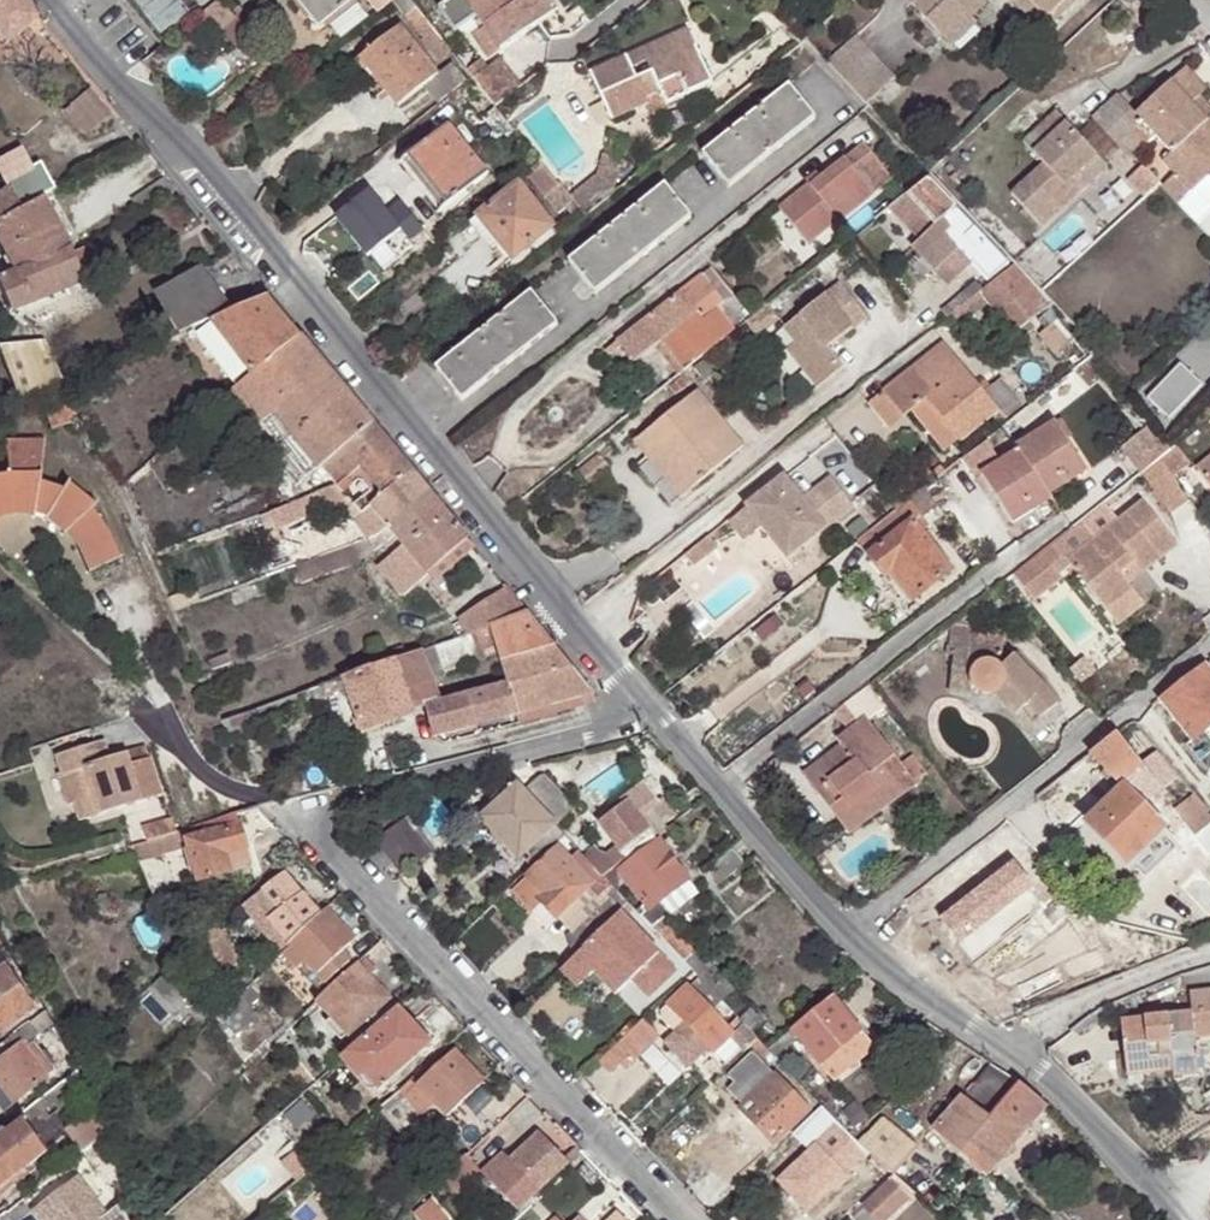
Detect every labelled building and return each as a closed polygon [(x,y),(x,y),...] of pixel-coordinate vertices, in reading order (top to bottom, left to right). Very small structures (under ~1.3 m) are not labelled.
[(36,17),(22,0),(0,0),(0,40),(4,45),(36,17)] [(220,0),(200,16),(216,36),(236,20),(220,0)] [(356,0),(289,0),(301,15),(308,9),(323,27),(356,0)] [(376,3),(372,7),(368,11),(373,18),(387,7),(396,0),(377,0),(376,3)] [(399,22),(415,9),(408,0),(396,0),(387,7),(399,22)] [(438,7),(456,30),(477,13),(466,0),(446,0),(438,7)] [(525,0),(466,0),(477,13),(485,24),(486,24),(473,35),(492,57),(539,18),(525,0)] [(552,0),(525,0),(539,18),(555,5),(552,0)] [(922,31),(945,9),(951,15),(967,1),(966,0),(892,0),(922,31)] [(1014,28),(1018,25),(1026,17),(1011,0),(989,0),(1014,28)] [(1026,17),(1018,25),(1024,31),(1058,0),(1011,0),(1026,17)] [(956,22),(951,15),(945,9),(922,31),(932,43),(956,22)] [(684,48),(707,40),(701,23),(631,51),(641,74),(654,69),(649,57),(683,44),(684,48)] [(841,30),(813,57),(853,99),(881,72),(841,30)] [(392,91),(385,98),(399,112),(437,79),(395,32),(363,60),(392,91)] [(723,78),(707,40),(684,48),(683,44),(649,57),(654,69),(641,74),(631,51),(593,66),(614,120),(658,102),(655,93),(671,88),(675,98),(723,78)] [(1199,79),(1178,56),(1127,105),(1144,123),(1162,143),(1154,151),(1166,164),(1184,182),(1201,166),(1209,175),(1209,104),(1207,102),(1198,110),(1183,94),(1199,79)] [(522,86),(499,57),(472,79),(495,107),(522,86)] [(356,67),(385,98),(392,91),(363,60),(356,67)] [(703,156),(729,188),(815,117),(789,86),(703,156)] [(1118,148),(1124,142),(1144,123),(1127,105),(1110,87),(1084,112),(1118,148)] [(60,112),(80,136),(110,111),(90,88),(60,112)] [(1056,180),(1090,147),(1041,98),(1007,131),(1029,154),(995,188),(1031,225),(1066,191),(1056,180)] [(440,212),(487,174),(448,125),(400,163),(440,212)] [(871,191),(891,174),(866,144),(781,208),(808,241),(837,219),(838,221),(873,193),(871,191)] [(1100,158),(1090,147),(1056,180),(1066,191),(1100,158)] [(623,160),(603,155),(597,175),(616,187),(623,160)] [(38,196),(50,190),(36,162),(1,180),(5,189),(0,192),(0,216),(38,196)] [(560,187),(540,162),(525,174),(545,199),(560,187)] [(1173,192),(1184,182),(1166,164),(1155,174),(1173,192)] [(1196,195),(1209,182),(1209,175),(1201,166),(1184,182),(1196,195)] [(616,187),(597,175),(569,198),(570,199),(582,214),(616,187)] [(925,177),(884,209),(913,239),(907,245),(931,272),(939,265),(952,278),(967,264),(983,281),(1006,262),(925,177)] [(560,187),(545,199),(554,212),(570,199),(569,198),(560,187)] [(601,237),(627,269),(690,219),(664,187),(601,237)] [(510,260),(550,227),(517,188),(478,220),(510,260)] [(12,273),(67,249),(38,196),(0,216),(0,247),(12,273)] [(594,296),(627,269),(601,237),(567,264),(594,296)] [(68,253),(67,249),(12,273),(0,278),(0,299),(6,313),(80,281),(68,253)] [(186,332),(191,330),(233,311),(211,261),(164,281),(186,332)] [(1049,300),(1012,262),(978,289),(977,290),(1011,331),(1049,300)] [(711,265),(701,273),(725,302),(735,294),(711,265)] [(939,265),(931,272),(944,285),(952,278),(939,265)] [(701,273),(676,293),(693,312),(694,312),(706,302),(714,311),(725,302),(701,273)] [(971,280),(943,303),(950,312),(977,290),(978,289),(971,280)] [(815,392),(842,370),(827,350),(864,321),(837,287),(783,331),(795,347),(809,364),(799,372),(815,392)] [(682,372),(696,360),(731,332),(714,311),(706,302),(694,312),(693,312),(676,293),(634,326),(652,348),(659,342),(682,372)] [(461,403),(557,327),(530,294),(434,369),(461,403)] [(298,336),(265,296),(233,311),(191,330),(239,386),(298,336)] [(950,312),(943,303),(936,308),(942,318),(950,312)] [(776,321),(764,306),(752,315),(741,324),(754,339),(776,321)] [(632,364),(652,348),(634,326),(613,342),(632,364)] [(0,351),(0,369),(14,401),(58,381),(37,335),(0,351)] [(371,424),(298,336),(239,386),(232,392),(250,414),(253,411),(267,430),(279,419),(318,468),(320,467),(371,424)] [(961,369),(941,345),(882,392),(903,416),(909,411),(923,400),(961,369)] [(786,355),(799,372),(809,364),(795,347),(786,355)] [(1076,366),(1056,382),(1063,391),(1084,376),(1076,366)] [(923,400),(958,442),(1009,400),(994,380),(979,391),(961,369),(923,400)] [(882,392),(874,398),(894,423),(903,416),(882,392)] [(689,494),(740,453),(694,397),(632,448),(661,483),(672,474),(689,494)] [(868,403),(888,428),(894,423),(874,398),(868,403)] [(944,454),(958,442),(923,400),(909,411),(944,454)] [(50,410),(61,436),(78,429),(65,402),(50,410)] [(1005,423),(1011,432),(1035,414),(1028,405),(1005,423)] [(1043,479),(1052,473),(1079,453),(1048,413),(1014,436),(1043,479)] [(1160,416),(1120,447),(1138,470),(1157,454),(1180,436),(1174,431),(1160,416)] [(371,424),(320,467),(335,485),(345,497),(351,491),(343,482),(359,469),(375,488),(353,507),(360,515),(371,506),(411,472),(371,424)] [(1036,484),(1043,479),(1014,436),(1006,442),(1010,448),(971,477),(1005,524),(1030,506),(1025,499),(1040,488),(1036,484)] [(4,439),(8,475),(0,475),(0,518),(6,517),(17,515),(33,514),(44,517),(64,533),(66,531),(78,547),(89,572),(121,558),(108,530),(91,508),(96,504),(67,480),(62,487),(39,480),(46,438),(4,439)] [(598,454),(578,470),(589,483),(608,468),(598,454)] [(1200,469),(1209,482),(1209,462),(1200,469)] [(387,525),(426,491),(411,472),(371,506),(387,525)] [(1057,479),(1052,473),(1043,479),(1048,487),(1057,479)] [(661,483),(677,504),(689,494),(672,474),(661,483)] [(1042,491),(1048,487),(1043,479),(1036,484),(1040,488),(1042,491)] [(782,564),(848,512),(824,482),(796,505),(777,482),(723,524),(738,543),(754,530),(782,564)] [(1045,495),(1042,491),(1040,488),(1025,499),(1030,506),(1045,495)] [(466,539),(426,491),(387,525),(374,537),(293,569),(299,582),(372,552),(366,558),(399,596),(427,572),(466,539)] [(1143,571),(1178,542),(1146,499),(1068,559),(1119,627),(1147,605),(1123,573),(1137,563),(1143,571)] [(910,604),(948,575),(908,525),(864,560),(882,583),(888,578),(910,604)] [(685,555),(694,566),(717,547),(709,535),(685,555)] [(466,539),(427,572),(436,583),(474,550),(466,539)] [(1013,574),(1034,601),(1057,584),(1035,556),(1013,574)] [(457,619),(467,634),(486,627),(526,613),(505,588),(457,619)] [(526,613),(486,627),(495,653),(498,664),(553,646),(526,613)] [(1002,652),(1006,630),(951,623),(948,645),(955,646),(948,691),(986,695),(988,695),(991,695),(994,694),(1010,710),(1015,717),(1028,704),(1039,719),(1058,704),(1044,686),(1012,653),(1002,652)] [(486,627),(467,634),(475,659),(495,653),(486,627)] [(475,659),(467,634),(413,655),(419,676),(475,659)] [(515,715),(591,693),(553,646),(498,664),(505,685),(515,715)] [(426,710),(429,709),(419,676),(413,655),(365,673),(343,681),(347,690),(364,735),(414,715),(426,710)] [(1203,668),(1161,701),(1195,743),(1209,731),(1209,677),(1203,668)] [(347,690),(343,681),(314,692),(318,703),(331,698),(330,696),(347,690)] [(474,727),(515,715),(505,685),(465,698),(474,727)] [(835,712),(848,730),(864,717),(866,720),(884,706),(868,687),(835,712)] [(426,710),(434,739),(474,727),(465,698),(429,709),(426,710)] [(1015,717),(1032,738),(1065,713),(1058,704),(1039,719),(1028,704),(1015,717)] [(223,727),(229,740),(258,729),(253,715),(223,727)] [(885,804),(913,782),(900,764),(866,720),(864,717),(848,730),(835,740),(839,746),(801,777),(817,797),(824,792),(845,818),(876,792),(885,804)] [(1118,735),(1089,758),(1121,790),(1072,836),(1120,886),(1173,836),(1127,787),(1136,780),(1143,789),(1151,783),(1144,773),(1146,771),(1118,735)] [(103,741),(58,754),(63,771),(57,773),(66,807),(73,805),(77,823),(100,815),(164,797),(153,759),(130,765),(126,754),(109,759),(103,741)] [(126,754),(130,765),(153,759),(149,747),(126,754)] [(926,772),(912,754),(900,764),(913,782),(926,772)] [(561,823),(575,808),(538,769),(523,783),(561,823)] [(523,858),(558,826),(513,778),(490,799),(495,807),(484,817),(523,858)] [(591,862),(604,876),(619,865),(654,837),(664,829),(649,809),(657,802),(641,781),(617,799),(622,804),(597,823),(615,847),(608,853),(600,844),(586,857),(591,862)] [(817,797),(847,834),(885,804),(876,792),(845,818),(824,792),(817,797)] [(1209,813),(1195,796),(1175,812),(1195,838),(1209,826),(1209,815),(1209,813)] [(188,831),(192,849),(200,875),(254,860),(245,829),(242,816),(188,831)] [(403,875),(431,850),(399,816),(373,842),(403,875)] [(140,827),(145,843),(172,835),(176,834),(170,819),(140,827)] [(172,835),(177,853),(192,849),(188,831),(176,834),(172,835)] [(145,843),(137,845),(142,862),(177,853),(172,835),(145,843)] [(688,879),(654,837),(619,865),(652,907),(688,879)] [(602,887),(608,881),(604,876),(591,862),(581,871),(561,849),(528,879),(544,898),(538,903),(556,921),(597,882),(602,887)] [(267,924),(289,945),(322,913),(303,894),(285,871),(263,891),(281,911),(267,924)] [(263,891),(248,906),(267,924),(281,911),(263,891)] [(652,907),(641,916),(686,963),(697,953),(652,907)] [(322,913),(289,945),(326,982),(344,964),(336,956),(350,943),(322,913)] [(621,913),(585,948),(601,965),(595,972),(617,995),(628,984),(632,988),(637,984),(650,998),(676,971),(621,913)] [(595,972),(601,965),(585,948),(569,962),(587,980),(595,972)] [(697,975),(707,964),(697,953),(686,963),(694,973),(697,975)] [(391,1001),(359,964),(316,1004),(349,1040),(391,1001)] [(31,1011),(6,971),(0,975),(0,1032),(31,1011)] [(689,987),(685,982),(667,999),(671,1004),(670,1006),(709,1047),(727,1066),(747,1047),(737,1037),(738,1035),(691,985),(689,987)] [(1162,1071),(1164,1080),(1193,1077),(1189,1040),(1209,1037),(1209,991),(1182,995),(1185,1016),(1113,1025),(1117,1062),(1161,1056),(1162,1071)] [(835,995),(795,1028),(825,1065),(865,1032),(835,995)] [(688,1066),(709,1047),(670,1006),(660,1015),(660,1018),(675,1033),(665,1043),(688,1066)] [(415,1024),(401,1009),(348,1057),(377,1091),(424,1048),(409,1030),(415,1024)] [(635,1060),(660,1035),(646,1019),(620,1045),(632,1057),(635,1060)] [(872,1041),(865,1032),(825,1065),(832,1074),(872,1041)] [(46,1079),(20,1044),(0,1061),(0,1109),(3,1113),(46,1079)] [(632,1057),(620,1045),(600,1063),(612,1075),(632,1057)] [(758,1045),(752,1051),(759,1058),(765,1052),(758,1045)] [(409,1082),(393,1096),(399,1102),(390,1110),(408,1130),(431,1109),(444,1122),(484,1084),(454,1050),(414,1087),(409,1082)] [(773,1073),(782,1065),(774,1057),(765,1064),(759,1058),(752,1051),(727,1075),(738,1086),(732,1091),(745,1106),(742,1110),(775,1145),(810,1112),(776,1076),(775,1077),(773,1073)] [(1119,1076),(1162,1071),(1161,1056),(1117,1062),(1119,1076)] [(1026,1085),(991,1062),(937,1131),(990,1179),(1048,1105),(1026,1085)] [(64,1139),(35,1101),(0,1129),(0,1130),(4,1136),(0,1139),(0,1190),(64,1139)] [(81,1155),(102,1138),(100,1133),(88,1112),(63,1130),(81,1155)] [(894,1174),(918,1148),(880,1115),(855,1138),(892,1172),(894,1174)] [(535,1202),(573,1166),(542,1133),(512,1161),(538,1187),(529,1196),(535,1202)] [(837,1193),(866,1166),(838,1136),(824,1150),(819,1145),(788,1174),(804,1191),(800,1195),(814,1209),(834,1190),(837,1193)] [(456,1195),(482,1173),(468,1156),(443,1180),(456,1195)] [(500,1172),(531,1206),(535,1202),(529,1196),(538,1187),(512,1161),(500,1172)] [(78,1176),(65,1185),(90,1219),(101,1219),(106,1216),(78,1176)] [(913,1199),(896,1180),(868,1206),(882,1219),(891,1219),(913,1199)] [(65,1185),(29,1210),(36,1219),(90,1219),(65,1185)] [(507,1219),(515,1219),(525,1211),(515,1201),(501,1214),(507,1219)] [(128,1217),(125,1204),(122,1206),(121,1204),(106,1216),(101,1219),(129,1219),(128,1217)] [(29,1210),(21,1219),(36,1219),(29,1210)]
